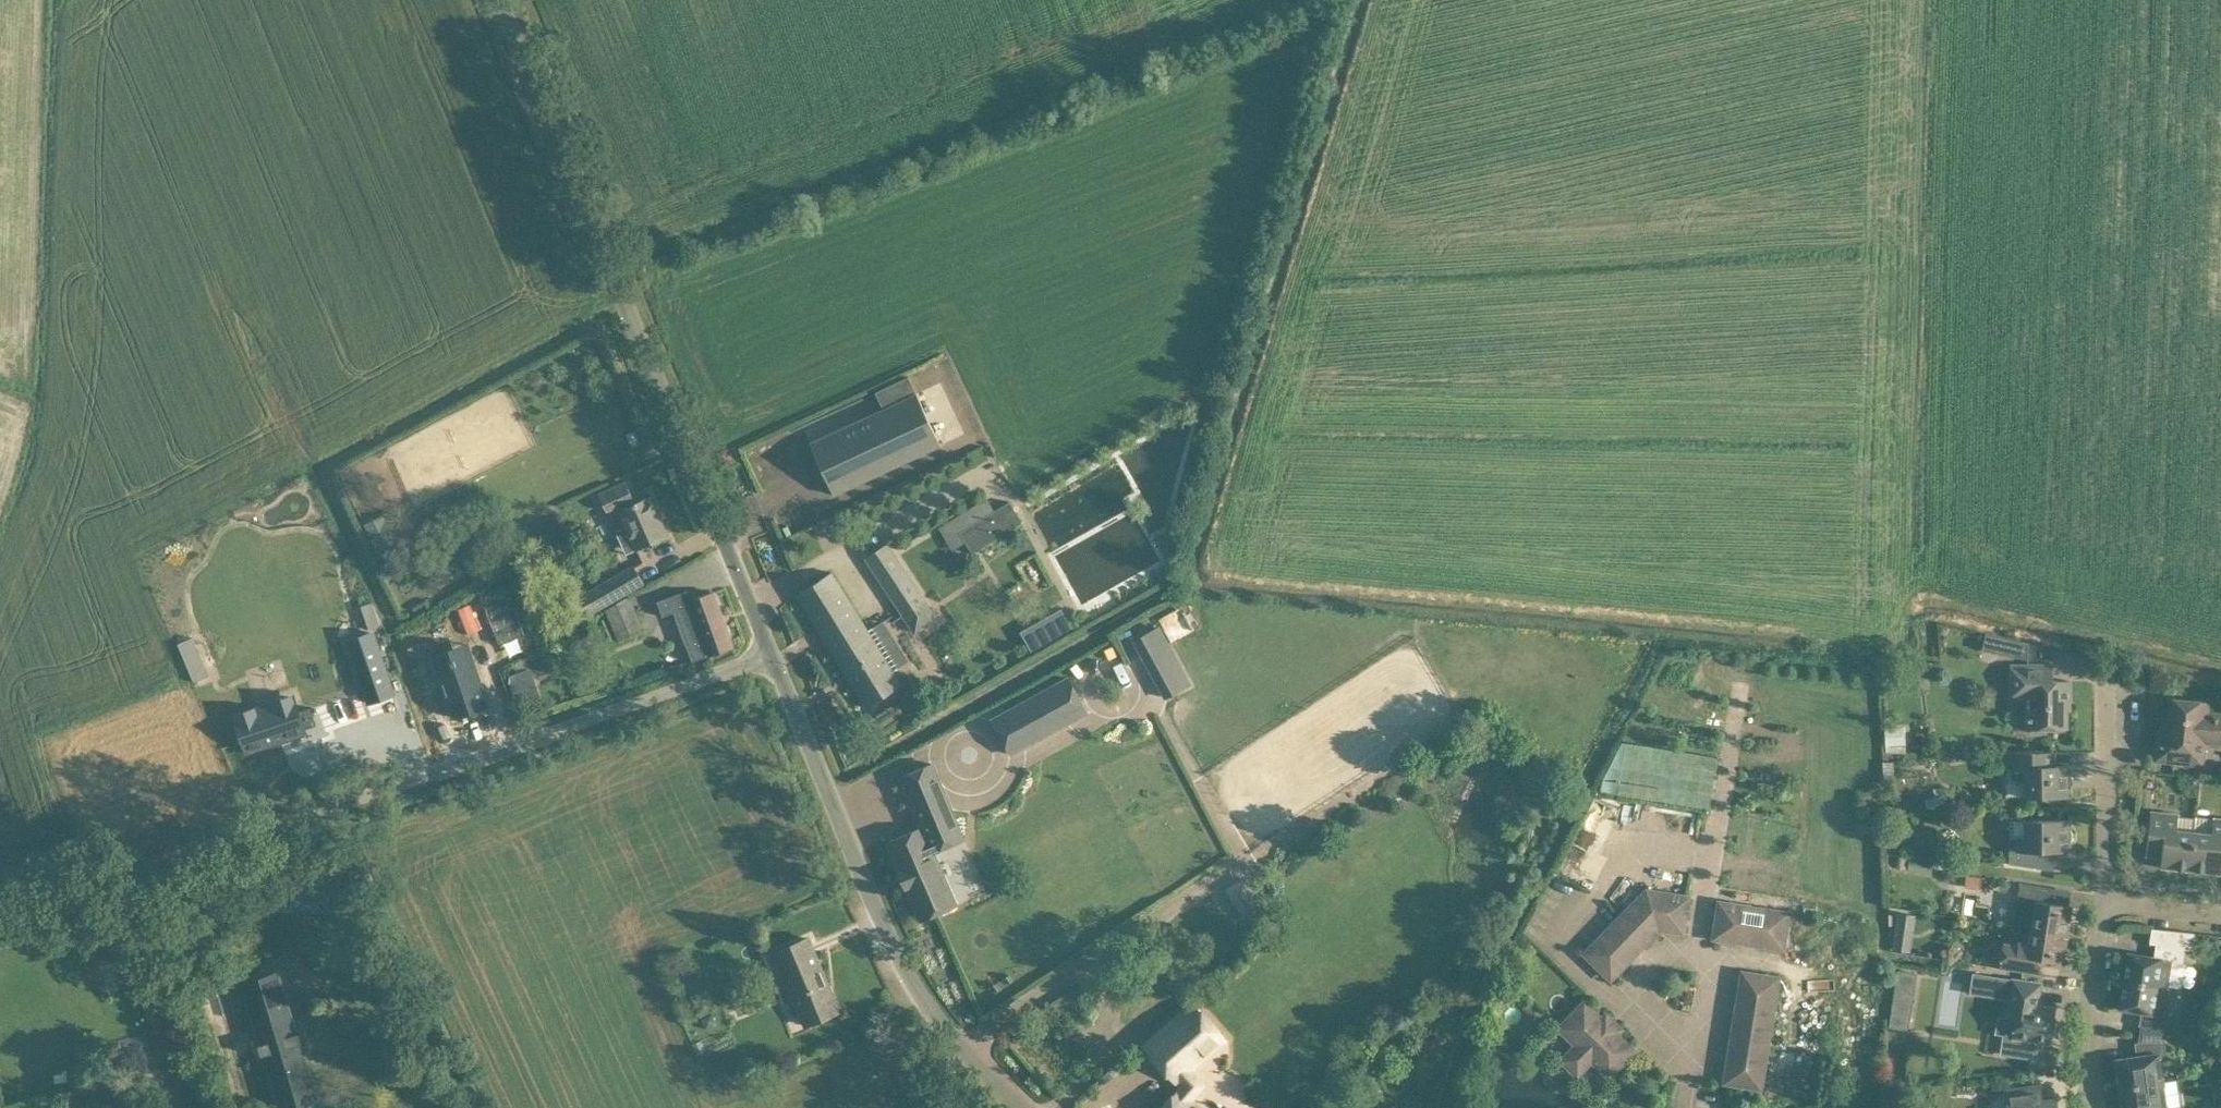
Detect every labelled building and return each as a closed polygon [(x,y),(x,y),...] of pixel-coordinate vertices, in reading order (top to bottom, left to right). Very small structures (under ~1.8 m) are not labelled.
[(834,494),(941,444),(908,375),(875,391),(883,409),(810,443),(834,494)] [(635,431),(626,434),(632,447),(640,443),(635,431)] [(633,503),(632,499),(633,498),(626,482),(599,494),(607,510),(618,505),(620,509),(618,510),(626,526),(616,530),(623,546),(633,542),(636,550),(669,535),(651,495),(633,503)] [(1009,500),(959,532),(972,553),(1022,521),(1009,500)] [(1034,558),(1057,543),(1041,517),(936,583),(955,614),(1037,563),(1034,558)] [(937,617),(926,602),(927,602),(887,542),(866,557),(905,616),(915,631),(937,617)] [(586,615),(612,601),(644,582),(634,565),(576,598),(586,615)] [(867,707),(886,695),(902,684),(832,571),(816,583),(797,594),(867,707)] [(714,591),(691,599),(687,590),(658,601),(663,616),(675,611),(693,660),(707,655),(706,653),(708,652),(709,655),(733,646),(714,591)] [(470,604),(475,622),(516,608),(510,591),(470,604)] [(645,605),(637,592),(610,606),(612,611),(599,616),(607,637),(647,622),(641,607),(645,605)] [(372,602),(361,605),(365,616),(375,612),(372,602)] [(1184,606),(1160,616),(1169,640),(1193,630),(1184,606)] [(545,631),(559,623),(550,607),(536,615),(545,631)] [(1060,612),(1024,632),(1032,646),(1068,626),(1060,612)] [(1158,627),(1135,639),(1166,697),(1190,684),(1158,627)] [(1984,647),(2029,657),(2033,640),(1988,630),(1984,647)] [(373,632),(348,640),(369,702),(393,694),(373,632)] [(193,637),(178,643),(182,653),(197,647),(193,637)] [(470,653),(437,665),(442,680),(437,682),(443,698),(448,696),(454,716),(487,705),(470,653)] [(2070,708),(2070,680),(2045,680),(2045,664),(2024,664),(2010,664),(2010,697),(2026,697),(2026,728),(2031,728),(2031,732),(2045,732),(2045,728),(2067,728),(2067,708),(2070,708)] [(522,707),(540,700),(529,669),(511,675),(522,707)] [(1069,677),(992,719),(1011,753),(1087,711),(1069,677)] [(255,709),(236,715),(241,731),(240,731),(248,752),(305,733),(304,729),(307,728),(316,724),(310,706),(300,710),(298,711),(297,707),(296,707),(292,697),(274,703),(274,702),(255,709)] [(2207,712),(2208,701),(2169,698),(2166,731),(2157,730),(2155,760),(2202,764),(2205,741),(2220,743),(2220,713),(2207,712)] [(1886,744),(1905,743),(1904,727),(1885,728),(1886,744)] [(1711,803),(1716,752),(1627,742),(1624,776),(1621,775),(1619,792),(1711,803)] [(2009,767),(2008,767),(2008,782),(2024,782),(2024,796),(2048,796),(2070,796),(2070,786),(2072,782),(2072,777),(2070,774),(2070,765),(2049,765),(2048,752),(2055,752),(2055,751),(2033,751),(2009,751),(2009,767)] [(922,826),(887,842),(900,871),(898,871),(905,887),(907,887),(921,920),(957,904),(940,864),(934,852),(941,849),(956,842),(964,838),(932,763),(901,776),(922,826)] [(1942,786),(1934,787),(1936,805),(1944,804),(1942,786)] [(2150,811),(2146,854),(2161,856),(2160,866),(2190,869),(2194,831),(2176,829),(2178,816),(2178,814),(2172,813),(2150,811)] [(2190,869),(2220,873),(2220,865),(2220,818),(2214,818),(2213,818),(2196,816),(2195,818),(2194,831),(2190,869)] [(2009,837),(2009,863),(2047,869),(2047,868),(2047,850),(2054,850),(2070,850),(2070,841),(2073,837),(2073,832),(2070,828),(2070,819),(2048,819),(2024,819),(2024,836),(2017,836),(2017,837),(2009,837)] [(1902,832),(1889,833),(1890,850),(1903,849),(1902,832)] [(1931,873),(1932,862),(1910,859),(1909,870),(1931,873)] [(1246,878),(1229,889),(1248,919),(1265,908),(1246,878)] [(2020,882),(2013,926),(2019,926),(2067,934),(2072,905),(2068,905),(2050,902),(2052,887),(2020,882)] [(1682,932),(1688,897),(1646,891),(1586,953),(1611,977),(1659,928),(1682,932)] [(1782,948),(1788,913),(1720,902),(1714,937),(1782,948)] [(2003,942),(1999,967),(2039,973),(2041,959),(2063,962),(2067,934),(2019,926),(2016,941),(2018,942),(2018,944),(2003,942)] [(2193,948),(2194,932),(2152,928),(2149,943),(2156,944),(2154,956),(2128,952),(2124,980),(2168,987),(2181,989),(2184,965),(2183,961),(2184,961),(2186,947),(2193,948)] [(1906,951),(1908,935),(1894,934),(1892,949),(1906,951)] [(839,1010),(818,960),(808,937),(788,946),(766,955),(785,1001),(794,997),(806,1024),(819,1019),(839,1010)] [(1897,969),(1895,983),(1914,986),(1917,972),(1897,969)] [(1760,1087),(1777,978),(1743,972),(1725,1081),(1760,1087)] [(1972,972),(1969,991),(2010,997),(2006,1017),(2015,1019),(2012,1035),(2009,1034),(2009,1033),(2004,1032),(2001,1052),(2035,1058),(2037,1043),(2035,1043),(2035,1039),(2050,1041),(2051,1039),(2054,1037),(2056,1026),(2053,1021),(2055,1009),(2038,1006),(2041,982),(2013,978),(1972,972)] [(277,973),(244,983),(253,1013),(262,1043),(262,1044),(263,1044),(265,1052),(265,1054),(281,1106),(299,1101),(296,1092),(312,1087),(299,1044),(298,1042),(295,1034),(296,1034),(286,1003),(277,973)] [(2169,1030),(2171,1014),(2164,1013),(2168,987),(2124,980),(2119,1008),(2141,1011),(2139,1025),(2140,1025),(2139,1032),(2163,1033),(2164,1029),(2169,1030)] [(1584,1002),(1560,1027),(1577,1044),(1563,1059),(1567,1064),(1568,1063),(1573,1068),(1573,1069),(1577,1074),(1592,1059),(1598,1065),(1609,1075),(1634,1050),(1613,1031),(1610,1034),(1601,1025),(1604,1022),(1584,1002)] [(1189,1068),(1223,1038),(1193,1004),(1144,1047),(1174,1081),(1177,1078),(1183,1084),(1162,1107),(1199,1107),(1189,1099),(1202,1084),(1189,1068)] [(1890,1012),(1888,1027),(1907,1030),(1910,1015),(1890,1012)] [(712,1013),(701,1018),(706,1028),(712,1026),(715,1019),(712,1013)] [(2161,1038),(2163,1033),(2139,1032),(2138,1041),(2134,1042),(2136,1056),(2115,1059),(2119,1086),(2164,1080),(2160,1053),(2166,1053),(2164,1038),(2161,1038)] [(2164,1080),(2119,1086),(2122,1107),(2183,1107),(2183,1106),(2175,1107),(2175,1106),(2167,1107),(2164,1080)] [(2004,1090),(2007,1107),(2057,1107),(2056,1098),(2042,1100),(2040,1086),(2040,1085),(2004,1090)]
